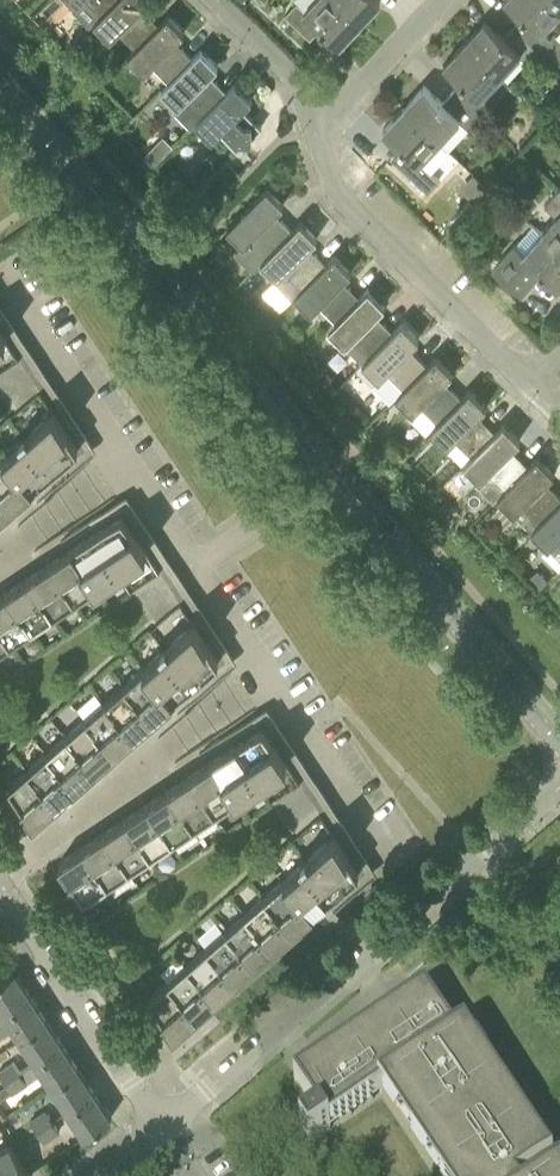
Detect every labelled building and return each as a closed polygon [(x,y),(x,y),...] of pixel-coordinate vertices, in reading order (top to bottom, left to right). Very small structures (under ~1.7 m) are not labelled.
[(113,0),(88,0),(101,12),(113,0)] [(158,22),(142,6),(147,0),(113,0),(101,12),(93,20),(111,37),(118,30),(135,46),(158,22)] [(360,21),(337,0),(311,0),(304,7),(297,0),(284,13),(310,37),(321,26),(339,43),(360,21)] [(360,21),(379,0),(337,0),(360,21)] [(538,49),(556,65),(559,61),(559,36),(555,31),(550,36),(542,29),(559,11),(559,7),(552,0),(507,0),(522,14),(513,25),(538,49)] [(169,80),(192,56),(176,39),(184,30),(167,13),(158,22),(135,46),(127,54),(144,71),(152,63),(169,80)] [(527,60),(538,49),(513,25),(503,35),(485,18),(464,40),(501,74),(520,54),(527,60)] [(452,90),(478,114),(489,102),(481,95),(501,74),(464,40),(444,62),(462,79),(452,90)] [(194,119),(226,89),(209,73),(218,64),(201,47),(192,56),(169,80),(161,87),(178,104),(174,108),(189,123),(194,119)] [(252,139),(252,134),(262,124),(243,106),(252,97),(250,96),(250,83),(236,82),(235,81),(226,89),(194,119),(212,138),(220,130),(238,148),(247,139),(252,139)] [(467,126),(478,114),(452,90),(442,100),(424,83),(404,106),(440,140),(459,119),(467,126)] [(428,190),(439,177),(421,160),(440,140),(404,106),(383,128),(401,145),(391,156),(428,190)] [(252,268),(261,259),(292,228),(275,211),(284,202),(267,185),(227,225),(243,242),(234,250),(252,268)] [(559,246),(559,186),(545,203),(556,213),(541,229),(559,246)] [(302,285),(326,261),(309,244),(317,236),(301,219),(292,228),(261,259),(277,276),(285,268),(302,285)] [(559,282),(559,246),(541,229),(521,251),(514,244),(493,267),(519,292),(539,269),(558,285),(559,282)] [(336,319),(360,295),(343,278),(351,269),(334,253),(326,261),(302,285),(294,293),(311,310),(319,301),(336,319)] [(276,278),(265,289),(283,306),(294,294),(276,278)] [(362,360),(394,328),(377,312),(385,303),(368,286),(360,295),(336,319),(329,326),(362,360)] [(404,386),(427,362),(410,345),(419,337),(402,320),(394,328),(362,360),(379,377),(387,368),(404,386)] [(0,325),(0,342),(13,333),(5,321),(0,325)] [(0,342),(0,360),(21,345),(13,333),(0,342)] [(0,360),(0,377),(29,357),(21,345),(0,360)] [(437,420),(461,396),(444,379),(453,370),(436,353),(427,362),(404,386),(396,393),(412,410),(420,402),(437,420)] [(0,377),(0,386),(4,392),(37,369),(29,357),(0,377)] [(37,369),(4,392),(12,404),(45,381),(37,369)] [(45,381),(12,404),(20,416),(53,393),(45,381)] [(471,454),(495,429),(478,412),(487,404),(470,387),(461,396),(437,420),(430,427),(447,443),(454,436),(471,454)] [(53,393),(20,416),(28,428),(61,405),(53,393)] [(65,460),(78,447),(54,410),(35,426),(19,440),(5,453),(34,487),(48,474),(65,460)] [(505,487),(529,463),(512,446),(520,437),(504,421),(495,429),(471,454),(464,460),(480,477),(488,470),(505,487)] [(34,487),(5,453),(0,457),(0,488),(14,504),(34,487)] [(559,499),(559,494),(546,480),(554,471),(537,454),(529,463),(505,487),(497,495),(513,511),(522,503),(539,520),(559,499)] [(14,504),(0,488),(0,517),(14,504)] [(539,520),(530,529),(547,546),(556,536),(559,541),(559,499),(539,520)] [(133,560),(147,551),(122,514),(108,523),(96,531),(90,535),(72,547),(96,584),(115,572),(133,560)] [(154,545),(120,567),(128,579),(162,557),(154,545)] [(74,599),(96,584),(72,547),(50,562),(74,599)] [(162,557),(128,579),(136,591),(170,569),(162,557)] [(53,613),(74,599),(50,562),(28,576),(53,613)] [(170,569),(136,591),(144,603),(178,581),(170,569)] [(31,628),(53,613),(28,576),(6,591),(31,628)] [(178,581),(144,603),(152,615),(186,593),(178,581)] [(31,628),(6,591),(0,595),(0,629),(9,642),(31,628)] [(186,593),(152,615),(160,627),(193,605),(186,593)] [(193,605),(160,627),(168,639),(201,617),(193,605)] [(203,673),(218,659),(194,622),(173,640),(157,654),(143,666),(172,700),(186,688),(203,673)] [(9,642),(0,629),(0,648),(9,642)] [(153,717),(172,700),(143,666),(123,684),(153,717)] [(133,735),(153,717),(123,684),(104,701),(133,735)] [(113,752),(133,735),(104,701),(84,718),(113,752)] [(94,769),(113,752),(84,718),(64,736),(94,769)] [(271,773),(287,763),(262,726),(247,736),(236,743),(228,748),(212,759),(237,796),(252,786),(271,773)] [(74,786),(94,769),(64,736),(45,753),(74,786)] [(54,804),(74,786),(45,753),(25,770),(54,804)] [(294,757),(260,779),(268,791),(302,769),(294,757)] [(215,811),(237,796),(212,759),(190,773),(215,811)] [(302,769),(268,791),(276,803),(310,781),(302,769)] [(33,822),(54,804),(25,770),(9,785),(33,822)] [(193,825),(215,811),(190,773),(168,788),(193,825)] [(310,781),(276,803),(284,815),(318,793),(310,781)] [(171,839),(193,825),(168,788),(146,802),(171,839)] [(318,793),(284,815),(292,827),(326,805),(318,793)] [(149,854),(171,839),(146,802),(124,817),(149,854)] [(326,805),(292,827),(300,839),(333,817),(326,805)] [(127,868),(149,854),(124,817),(103,831),(127,868)] [(333,817),(300,839),(308,851),(341,829),(333,817)] [(105,883),(127,868),(103,831),(81,846),(105,883)] [(342,885),(359,871),(334,834),(313,852),(296,867),(282,879),(311,913),(325,901),(342,885)] [(83,897),(105,883),(81,846),(59,860),(83,897)] [(292,930),(311,913),(282,879),(262,896),(292,930)] [(272,947),(292,930),(262,896),(243,914),(272,947)] [(252,965),(272,947),(243,914),(223,931),(252,965)] [(233,982),(252,965),(223,931),(203,948),(233,982)] [(213,999),(233,982),(203,948),(184,966),(213,999)] [(193,1016),(213,999),(184,966),(164,983),(193,1016)] [(4,1011),(30,994),(14,969),(0,979),(0,1006),(4,1011)] [(174,1034),(193,1016),(164,983),(149,996),(174,1034)] [(20,1036),(46,1018),(30,994),(4,1011),(0,1014),(0,1030),(11,1023),(20,1036)] [(545,1170),(554,1164),(468,1036),(466,1032),(457,1039),(426,994),(294,1082),(317,1116),(300,1128),(310,1142),(382,1094),(437,1175),(549,1175),(545,1170)] [(36,1060),(63,1043),(46,1018),(20,1036),(36,1060)] [(63,1043),(36,1060),(20,1071),(28,1082),(43,1071),(52,1085),(79,1067),(63,1043)] [(20,1071),(13,1060),(0,1068),(0,1073),(5,1081),(20,1071)] [(68,1109),(95,1091),(79,1067),(52,1085),(68,1109)] [(13,1092),(28,1082),(20,1071),(5,1081),(7,1083),(13,1092)] [(13,1092),(7,1083),(0,1087),(0,1100),(13,1092)] [(85,1134),(111,1116),(95,1091),(68,1109),(85,1134)] [(38,1129),(53,1119),(45,1108),(30,1118),(38,1129)] [(38,1129),(45,1140),(60,1130),(53,1119),(38,1129)] [(10,1142),(0,1149),(0,1175),(28,1175),(31,1174),(10,1142)]
